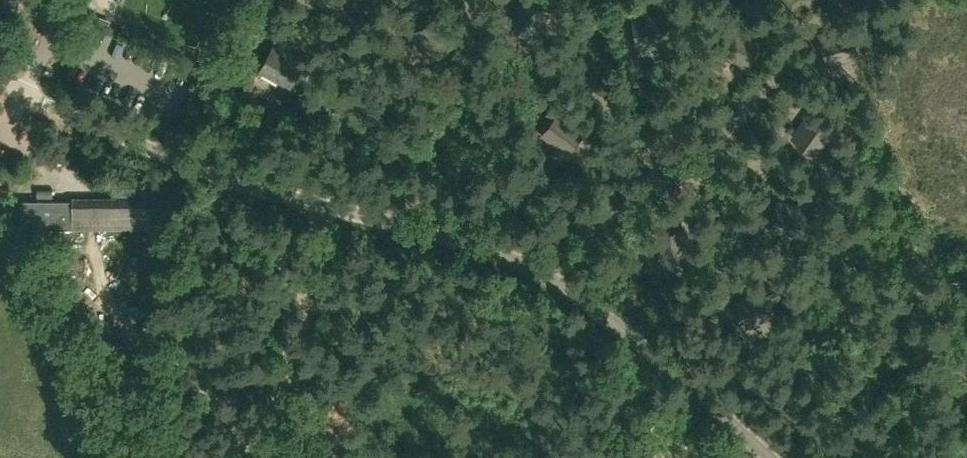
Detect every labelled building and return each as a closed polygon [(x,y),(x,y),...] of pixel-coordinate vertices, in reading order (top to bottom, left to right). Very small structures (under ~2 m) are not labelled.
[(533,0),(524,0),(509,21),(532,37),(550,13),(533,0)] [(670,40),(664,12),(634,18),(640,46),(670,40)] [(454,44),(438,18),(414,33),(430,59),(454,44)] [(92,22),(91,26),(104,32),(106,28),(92,22)] [(859,56),(852,29),(822,37),(830,64),(859,56)] [(296,60),(273,46),(258,70),(286,87),(295,73),(301,77),(311,62),(299,55),(296,60)] [(201,47),(188,47),(188,63),(201,63),(201,47)] [(568,153),(585,130),(562,114),(567,107),(555,98),(542,115),(553,123),(544,135),(568,153)] [(834,130),(812,113),(794,138),(817,154),(834,130)] [(188,128),(179,124),(175,133),(184,138),(188,128)] [(73,228),(73,200),(22,200),(22,228),(73,228)] [(127,229),(127,201),(76,200),(76,228),(127,229)] [(808,210),(779,203),(772,230),(801,237),(808,210)] [(692,259),(686,230),(658,235),(664,265),(692,259)] [(786,299),(779,287),(769,293),(775,304),(786,299)] [(775,313),(761,288),(735,303),(748,327),(775,313)]
